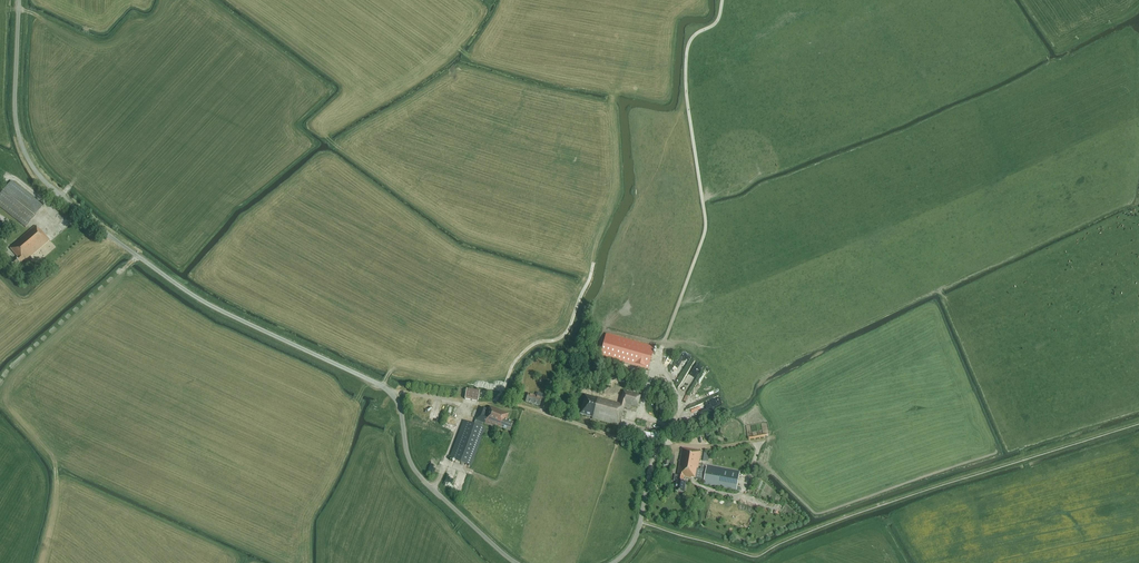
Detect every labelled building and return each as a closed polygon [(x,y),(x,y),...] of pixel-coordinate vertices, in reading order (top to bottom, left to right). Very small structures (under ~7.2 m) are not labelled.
[(0,196),(0,207),(26,227),(43,206),(12,181),(0,196)] [(16,258),(10,263),(14,268),(20,263),(24,260),(25,261),(50,240),(40,229),(39,230),(36,226),(10,248),(18,257),(16,258)] [(600,356),(648,369),(654,347),(606,334),(600,356)] [(465,399),(478,402),(480,391),(466,389),(465,399)] [(526,402),(533,404),(535,396),(534,396),(535,392),(530,390),(528,394),(526,402)] [(623,391),(621,398),(620,403),(586,395),(585,395),(580,414),(592,417),(592,418),(605,422),(618,425),(619,422),(620,420),(624,408),(630,410),(631,405),(637,407),(640,396),(623,391)] [(536,397),(535,396),(533,404),(539,406),(542,398),(543,394),(538,393),(536,397)] [(488,410),(480,407),(475,422),(474,424),(464,420),(463,422),(450,458),(471,466),(485,428),(481,427),(483,423),(499,429),(499,427),(510,431),(513,422),(506,420),(509,413),(490,406),(488,410)] [(769,422),(753,424),(754,432),(749,432),(750,439),(771,436),(769,422)] [(714,428),(709,431),(713,438),(718,436),(714,428)] [(642,443),(662,446),(663,436),(644,432),(642,443)] [(692,477),(696,478),(696,479),(704,481),(703,484),(736,490),(740,472),(707,466),(706,470),(698,469),(701,451),(682,448),(677,475),(675,475),(674,481),(677,482),(676,491),(684,493),(686,483),(683,482),(684,477),(692,478),(692,477)] [(672,467),(674,458),(671,458),(671,456),(668,455),(666,455),(663,469),(668,470),(669,466),(672,467)]
